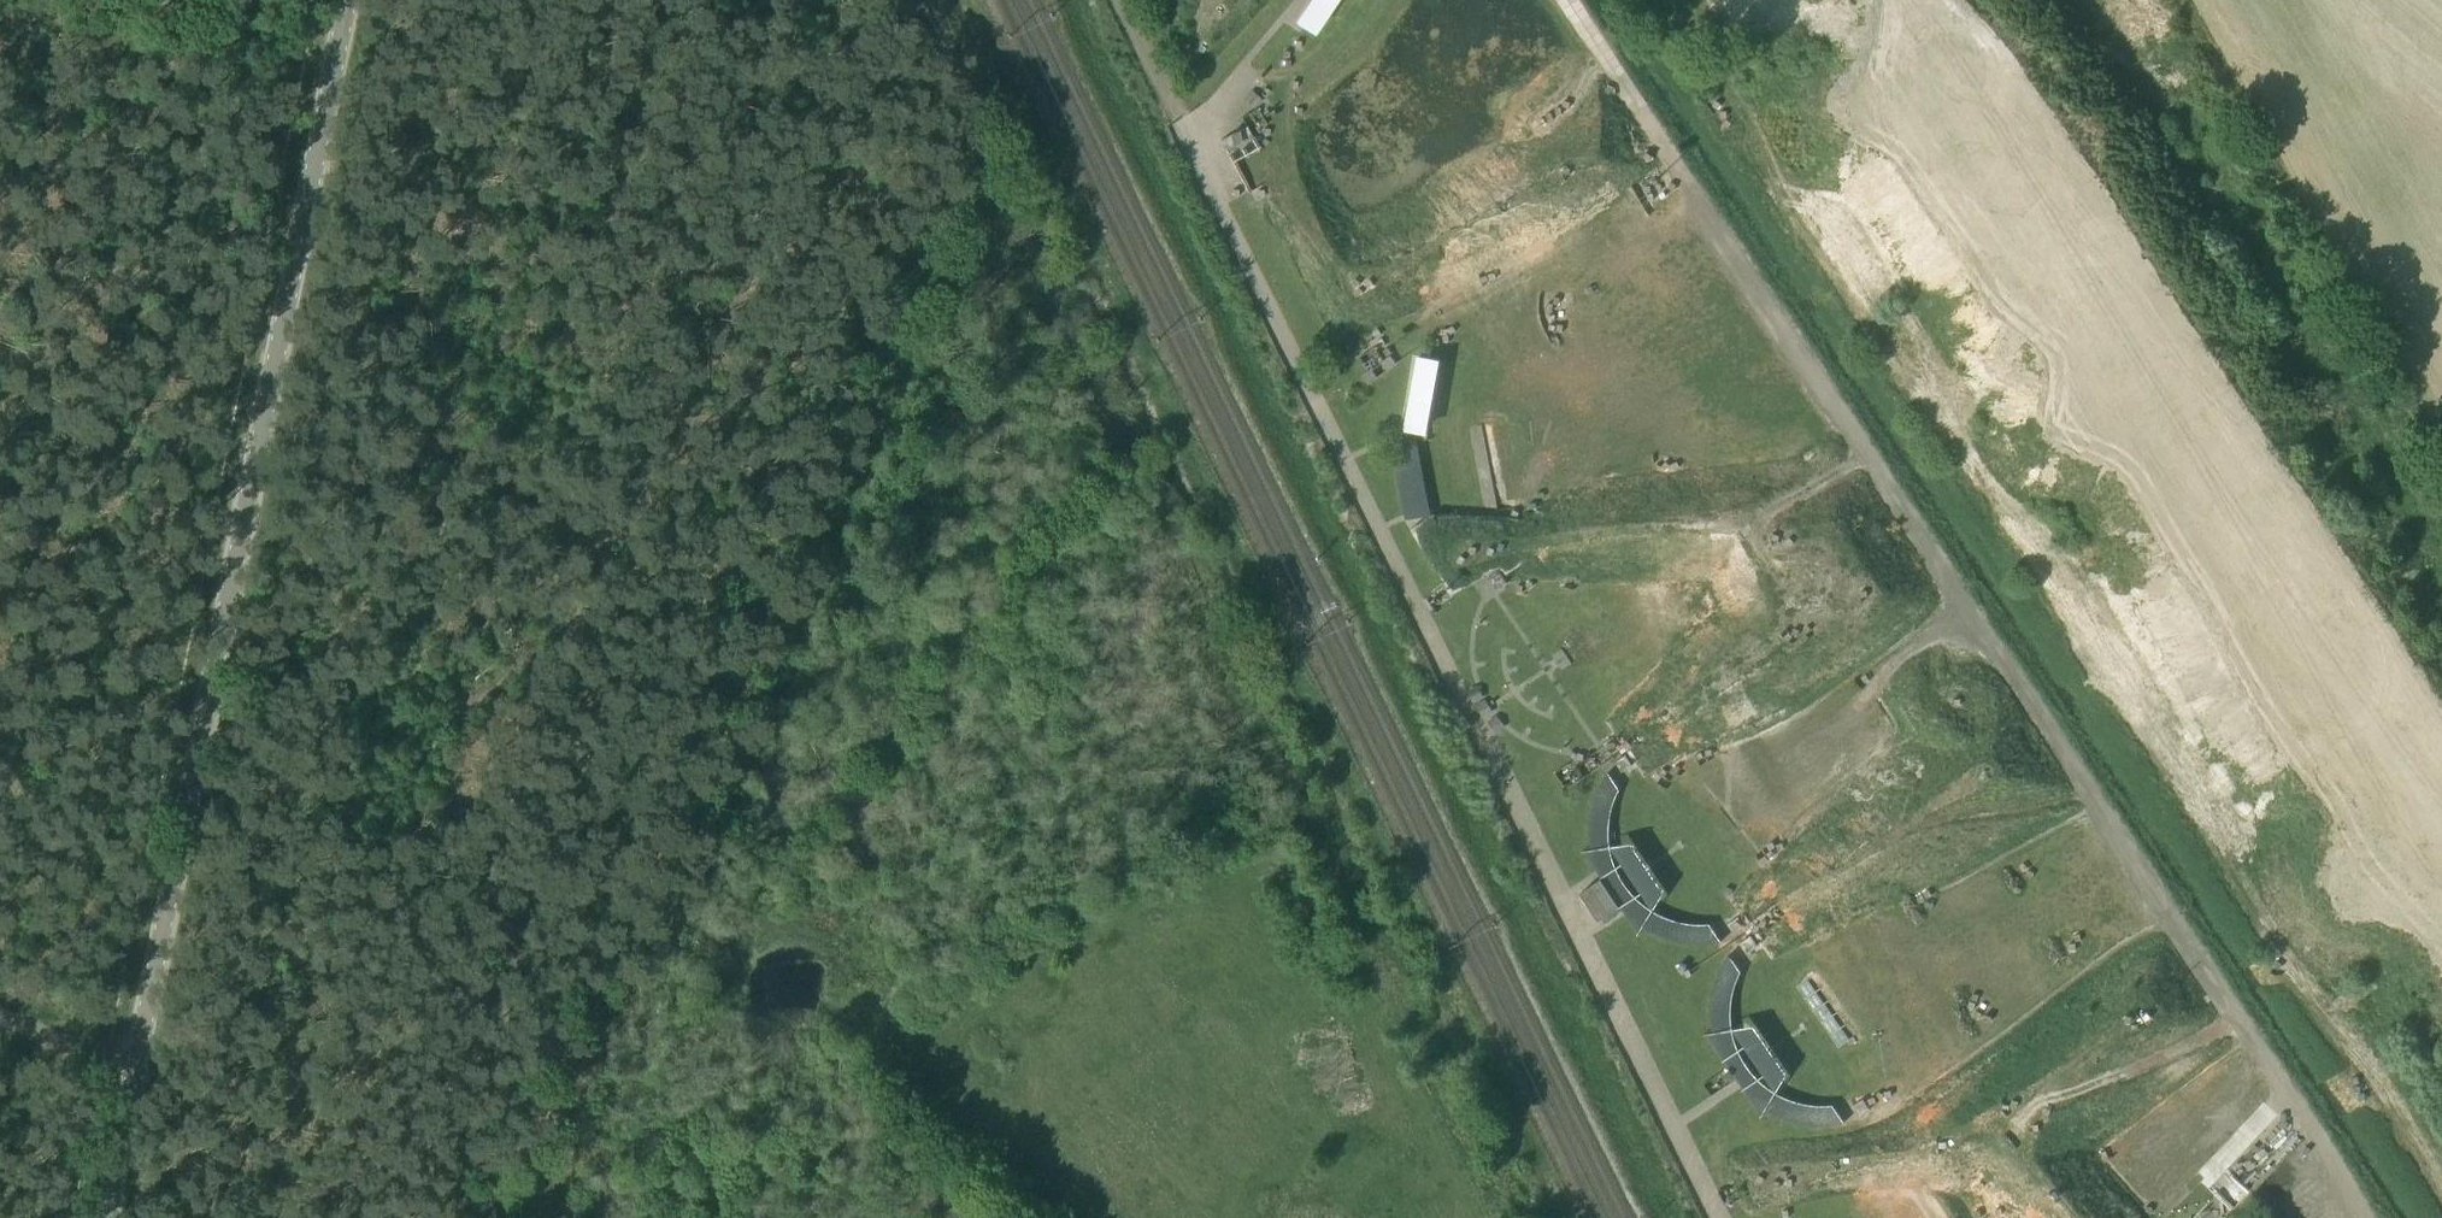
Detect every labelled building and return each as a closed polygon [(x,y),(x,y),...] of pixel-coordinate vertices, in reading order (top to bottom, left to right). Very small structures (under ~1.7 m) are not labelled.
[(1328,0),(1301,0),(1286,24),(1304,36),(1328,0)] [(1234,157),(1257,145),(1246,124),(1223,136),(1234,157)] [(1395,427),(1417,431),(1433,356),(1412,351),(1395,427)] [(1620,907),(1601,879),(1580,893),(1599,921),(1620,907)] [(1731,1083),(1738,1078),(1732,1070),(1725,1075),(1731,1083)] [(2184,1139),(2168,1148),(2181,1171),(2197,1162),(2184,1139)]
